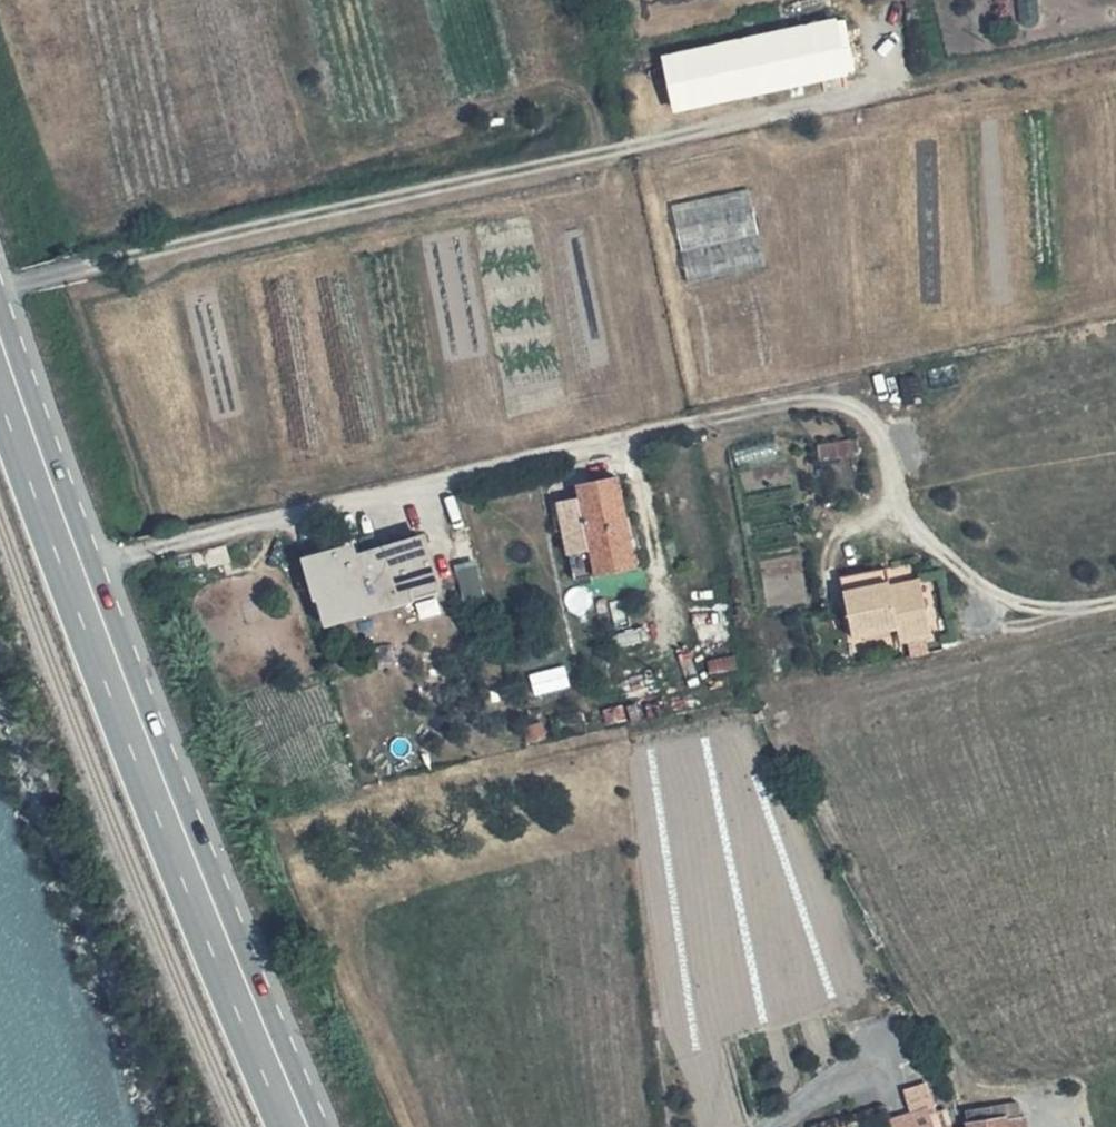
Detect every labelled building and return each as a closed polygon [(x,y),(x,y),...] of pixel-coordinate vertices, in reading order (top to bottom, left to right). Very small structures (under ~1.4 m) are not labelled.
[(829,82),(862,76),(851,23),(816,30),(829,82)] [(676,58),(689,111),(829,82),(816,30),(676,58)] [(748,190),(672,207),(685,280),(763,265),(748,190)] [(828,474),(868,467),(866,451),(825,458),(828,474)] [(606,572),(646,563),(630,474),(588,483),(590,495),(601,548),(606,572)] [(590,495),(565,500),(575,552),(601,548),(590,495)] [(435,534),(379,550),(390,592),(408,587),(412,600),(451,589),(435,534)] [(390,592),(379,550),(364,554),(361,543),(318,555),(324,593),(337,590),(341,606),(390,592)] [(591,552),(573,554),(575,574),(593,572),(591,552)] [(855,571),(867,632),(912,623),(915,637),(946,631),(935,575),(905,581),(901,562),(855,571)]
